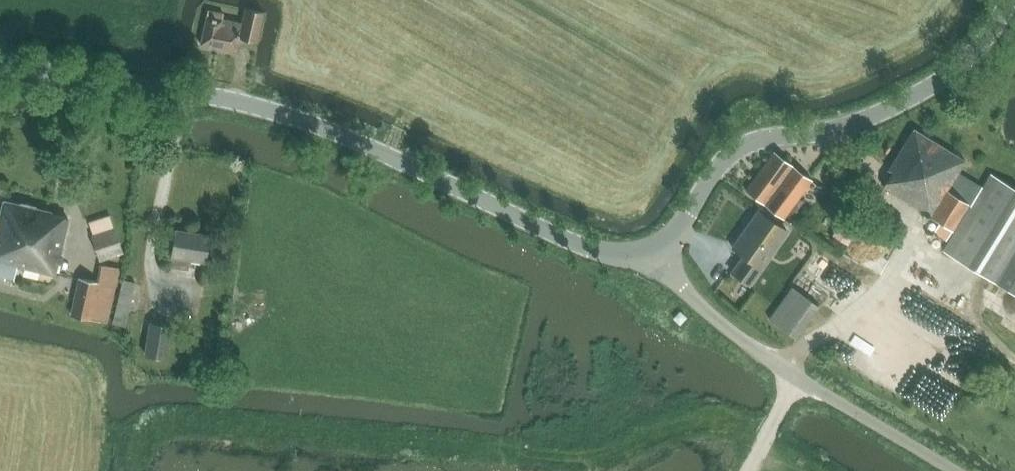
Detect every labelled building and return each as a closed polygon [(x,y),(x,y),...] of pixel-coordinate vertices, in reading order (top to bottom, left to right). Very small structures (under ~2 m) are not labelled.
[(257,42),(264,11),(246,8),(242,22),(223,18),(224,13),(208,10),(200,44),(236,52),(239,37),(257,42)] [(883,187),(940,222),(934,231),(947,239),(953,230),(955,231),(943,250),(1014,295),(1014,188),(991,173),(981,189),(957,174),(965,160),(914,129),(889,169),(893,171),(883,187)] [(813,179),(807,175),(774,151),(746,189),(784,218),(791,208),(796,211),(803,201),(799,198),(813,179)] [(16,279),(19,264),(55,273),(68,217),(52,213),(52,210),(6,200),(0,225),(0,275),(16,279)] [(750,283),(787,230),(758,209),(732,246),(744,254),(732,271),(750,283)] [(835,225),(851,235),(860,221),(844,210),(835,225)] [(802,269),(827,289),(833,282),(841,288),(858,267),(806,226),(793,242),(812,257),(802,269)] [(114,228),(91,236),(99,259),(122,252),(114,228)] [(212,234),(176,228),(169,267),(188,270),(189,260),(207,263),(212,234)] [(79,278),(71,314),(107,322),(116,286),(120,269),(99,264),(95,281),(79,278)] [(123,280),(113,323),(125,326),(135,283),(123,280)] [(819,304),(793,285),(770,318),(795,337),(819,304)] [(149,323),(145,355),(167,358),(171,326),(149,323)]
